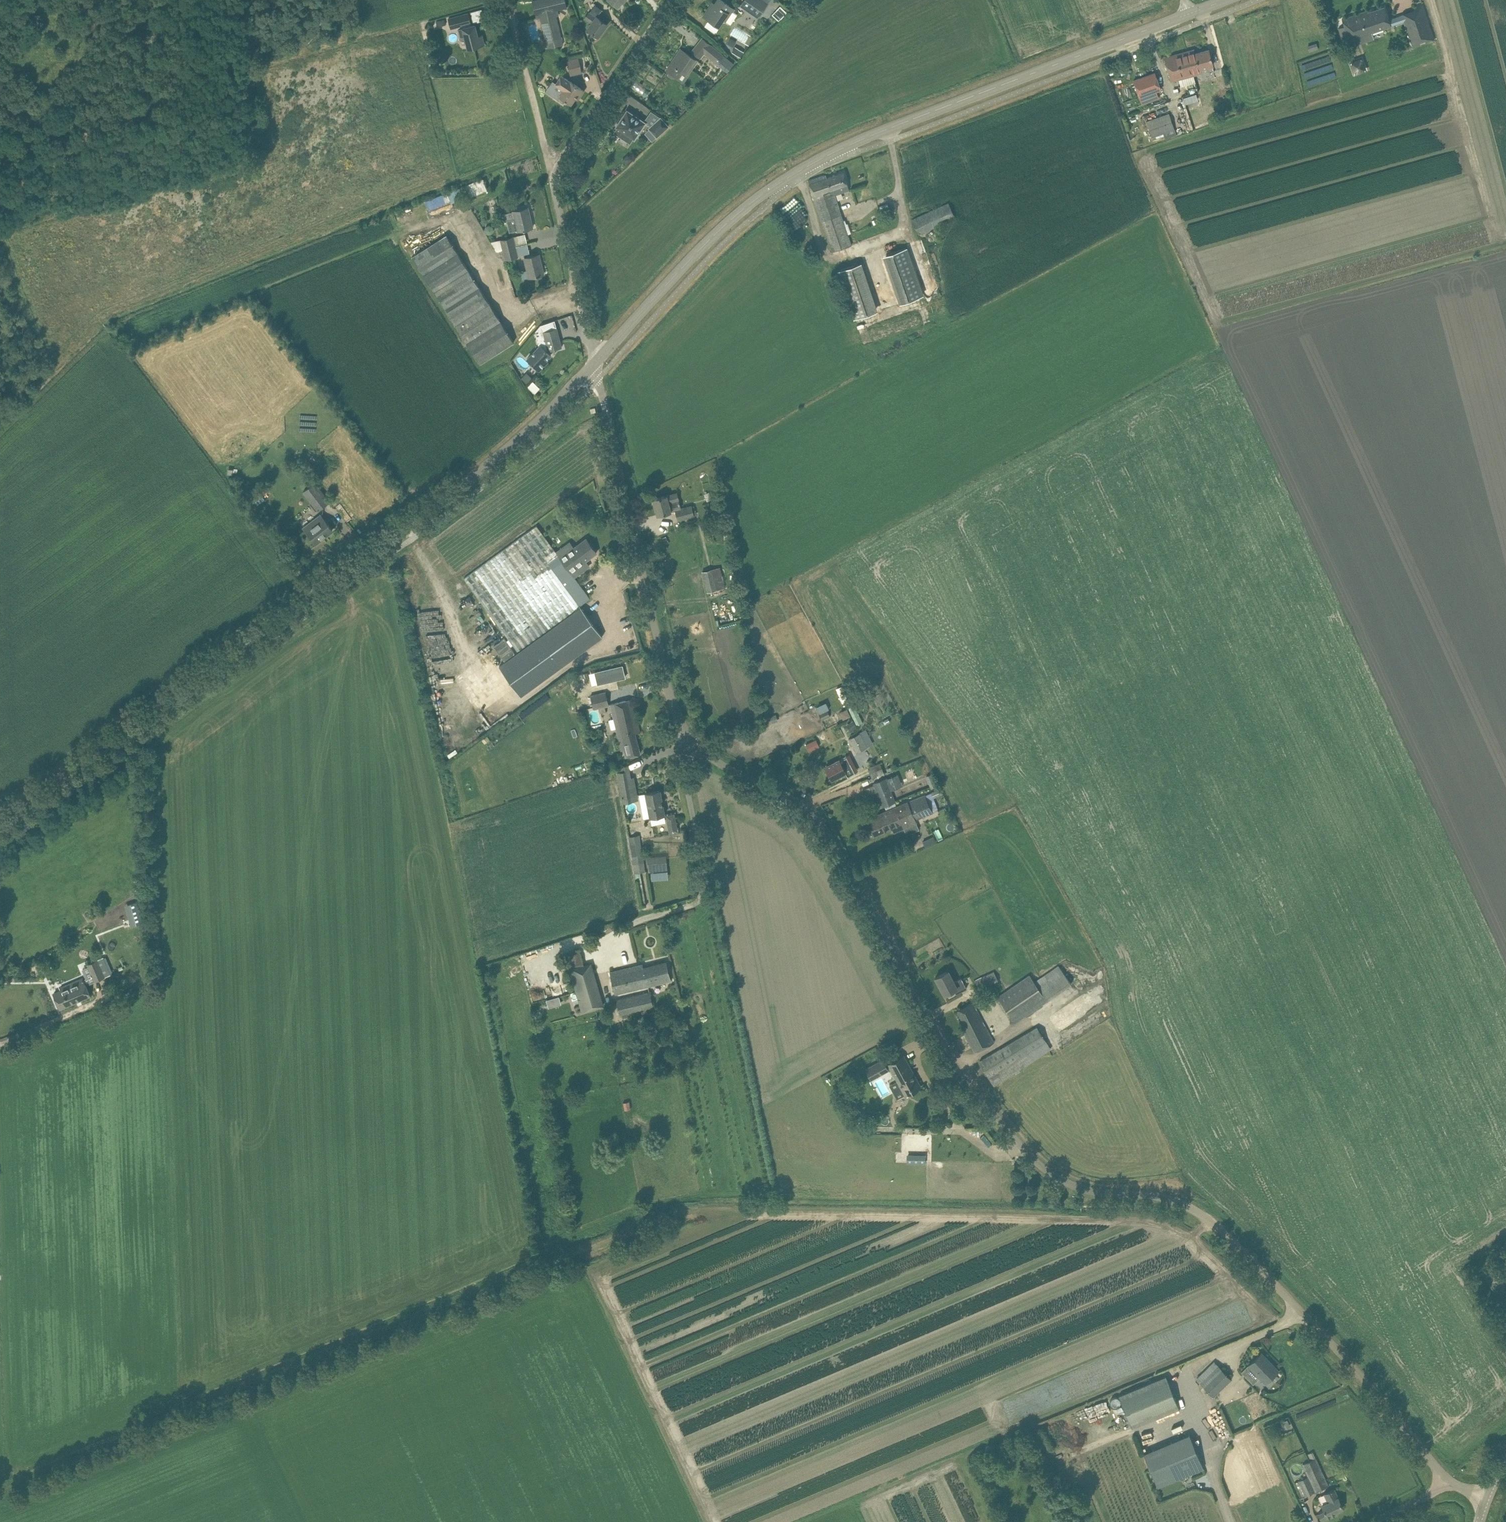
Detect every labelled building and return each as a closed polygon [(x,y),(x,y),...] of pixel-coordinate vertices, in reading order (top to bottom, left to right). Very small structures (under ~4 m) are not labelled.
[(546,41),(561,37),(555,10),(567,7),(565,0),(533,0),(537,18),(540,17),(546,41)] [(729,14),(734,8),(722,0),(718,0),(712,9),(709,7),(704,15),(709,19),(705,25),(715,31),(719,25),(719,26),(728,13),(729,14)] [(757,17),(767,3),(763,0),(744,0),(741,6),(757,17)] [(1402,14),(1413,46),(1434,39),(1422,4),(1414,7),(1415,9),(1402,14)] [(772,13),(777,18),(785,11),(780,6),(772,13)] [(1390,24),(1389,19),(1385,6),(1367,12),(1366,10),(1342,19),(1344,26),(1339,27),(1343,41),(1391,25),(1391,24),(1390,24)] [(607,24),(599,18),(597,16),(596,17),(589,11),(584,17),(591,22),(588,28),(598,36),(607,24)] [(449,17),(451,27),(458,26),(462,39),(465,38),(467,48),(484,43),(482,34),(478,35),(475,24),(471,25),(468,12),(449,17)] [(702,37),(691,50),(699,57),(704,52),(725,70),(727,72),(734,63),(702,37)] [(735,46),(732,51),(741,57),(744,51),(735,46)] [(688,75),(698,60),(681,48),(667,69),(669,71),(668,72),(669,74),(673,77),(675,77),(676,76),(678,77),(682,71),(688,75)] [(1188,51),(1194,74),(1201,72),(1200,68),(1213,64),(1209,49),(1195,53),(1194,49),(1188,51)] [(1165,57),(1171,80),(1194,74),(1188,51),(1165,57)] [(1350,59),(1353,74),(1366,71),(1362,56),(1350,59)] [(579,57),(567,60),(571,74),(582,72),(579,57)] [(1158,97),(1156,90),(1161,88),(1155,72),(1134,80),(1142,103),(1158,97)] [(553,81),(548,87),(556,93),(554,96),(563,102),(565,99),(571,103),(575,97),(576,98),(578,96),(579,97),(584,90),(561,75),(557,80),(556,83),(553,81)] [(1205,88),(1203,80),(1196,82),(1198,90),(1199,90),(1205,88)] [(1210,119),(1205,104),(1186,111),(1191,126),(1210,119)] [(646,122),(628,110),(623,117),(616,126),(618,127),(615,132),(630,142),(633,137),(635,138),(646,122)] [(1177,134),(1169,113),(1147,121),(1152,137),(1164,133),(1166,138),(1177,134)] [(661,116),(648,127),(657,137),(670,126),(661,116)] [(815,199),(833,251),(853,244),(834,194),(850,189),(844,171),(827,177),(826,174),(808,180),(815,199)] [(483,178),(465,184),(469,196),(486,190),(483,178)] [(424,199),(429,214),(436,211),(434,208),(459,199),(456,189),(424,199)] [(912,219),(919,234),(956,217),(949,202),(912,219)] [(506,213),(507,219),(515,218),(518,230),(524,229),(524,230),(525,229),(533,227),(528,207),(506,213)] [(413,257),(480,363),(514,341),(446,236),(413,257)] [(514,236),(501,239),(504,249),(516,246),(514,236)] [(518,255),(516,246),(504,249),(506,258),(518,255)] [(924,295),(908,247),(884,255),(900,303),(924,295)] [(524,257),(529,277),(537,275),(537,276),(539,275),(539,274),(544,273),(539,254),(524,257)] [(878,310),(862,262),(837,270),(854,319),(878,310)] [(543,331),(546,341),(543,341),(541,343),(527,358),(539,369),(548,360),(546,359),(551,354),(548,350),(562,347),(557,327),(543,331)] [(533,380),(528,386),(535,393),(540,387),(533,380)] [(330,500),(315,482),(304,491),(318,510),(330,500)] [(261,491),(269,502),(275,498),(267,487),(261,491)] [(654,498),(658,514),(676,509),(678,519),(695,515),(692,505),(683,508),(679,493),(667,496),(667,495),(654,498)] [(304,527),(311,537),(310,538),(313,542),(314,541),(315,543),(333,530),(321,514),(304,527)] [(561,557),(537,525),(464,578),(509,638),(505,640),(503,638),(493,645),(504,660),(499,664),(521,695),(603,636),(580,605),(590,597),(573,574),(561,557)] [(715,541),(711,526),(706,528),(709,542),(715,541)] [(561,557),(573,574),(574,573),(572,570),(597,552),(587,538),(561,557)] [(725,587),(720,567),(703,571),(707,591),(725,587)] [(623,665),(595,671),(598,684),(626,677),(623,665)] [(588,672),(578,674),(580,682),(589,680),(588,672)] [(842,685),(836,688),(844,705),(849,703),(842,685)] [(595,708),(599,707),(600,713),(607,711),(605,706),(609,704),(606,692),(591,696),(595,708)] [(612,703),(619,733),(617,733),(621,750),(624,749),(626,756),(631,755),(640,753),(635,732),(640,731),(632,698),(623,701),(612,703)] [(847,708),(840,711),(843,718),(851,715),(847,708)] [(828,710),(819,714),(822,720),(830,716),(828,710)] [(853,720),(848,724),(852,730),(858,727),(853,720)] [(860,732),(849,738),(856,753),(868,747),(864,739),(860,732)] [(816,739),(806,744),(809,751),(819,746),(816,739)] [(826,766),(832,778),(846,771),(848,775),(855,771),(848,757),(840,760),(840,759),(826,766)] [(867,766),(871,777),(884,772),(880,761),(867,766)] [(617,771),(622,797),(634,795),(629,769),(617,771)] [(873,783),(883,805),(896,800),(886,777),(873,783)] [(940,788),(932,791),(932,793),(934,797),(942,794),(940,788)] [(646,792),(651,816),(665,814),(660,789),(650,791),(646,792)] [(925,795),(895,807),(903,827),(916,821),(916,820),(933,812),(933,811),(932,811),(926,795),(925,795)] [(895,807),(866,819),(873,835),(892,826),(894,831),(903,827),(895,807)] [(933,836),(923,840),(925,845),(935,841),(933,836)] [(630,842),(636,880),(640,879),(640,880),(641,879),(640,872),(645,871),(643,856),(644,856),(641,839),(630,842)] [(647,857),(648,871),(668,870),(666,856),(647,857)] [(135,917),(129,919),(131,926),(144,923),(138,901),(131,903),(135,917)] [(87,917),(91,923),(109,912),(105,906),(87,917)] [(83,977),(61,987),(62,989),(54,993),(60,1007),(91,994),(87,985),(106,976),(98,959),(87,963),(93,975),(84,979),(83,977)] [(671,980),(669,970),(666,961),(644,966),(643,963),(610,971),(615,993),(671,980)] [(604,1005),(592,962),(571,968),(583,1011),(604,1005)] [(935,977),(944,994),(954,989),(956,993),(967,987),(962,978),(956,981),(949,969),(935,977)] [(994,971),(975,980),(979,989),(998,980),(994,971)] [(998,996),(1016,1022),(1048,1001),(1030,974),(998,996)] [(655,1006),(651,991),(616,999),(620,1014),(623,1014),(624,1017),(647,1012),(646,1008),(655,1006)] [(957,1009),(966,1026),(963,1028),(975,1051),(994,1041),(983,1021),(972,1001),(957,1009)] [(988,1056),(980,1060),(988,1076),(994,1085),(1002,1079),(1033,1061),(1051,1050),(1036,1026),(988,1056)] [(896,1059),(889,1063),(892,1069),(897,1079),(898,1080),(905,1094),(906,1094),(912,1090),(921,1086),(904,1055),(896,1059)] [(873,1063),(865,1068),(866,1069),(869,1074),(872,1079),(873,1079),(889,1070),(886,1064),(883,1058),(873,1063)] [(1249,1364),(1266,1382),(1278,1370),(1278,1369),(1277,1370),(1266,1360),(1267,1358),(1261,1352),(1249,1364)] [(1201,1384),(1214,1396),(1232,1378),(1220,1366),(1201,1384)] [(1119,1395),(1133,1428),(1179,1408),(1166,1376),(1119,1395)] [(1117,1394),(1109,1398),(1113,1409),(1121,1406),(1117,1394)] [(1144,1452),(1158,1486),(1203,1468),(1189,1433),(1144,1452)] [(1308,1476),(1298,1480),(1305,1495),(1328,1485),(1317,1458),(1303,1464),(1308,1476)] [(1343,1507),(1334,1488),(1323,1493),(1327,1501),(1321,1504),(1323,1510),(1318,1512),(1322,1520),(1335,1514),(1334,1512),(1343,1507)]
